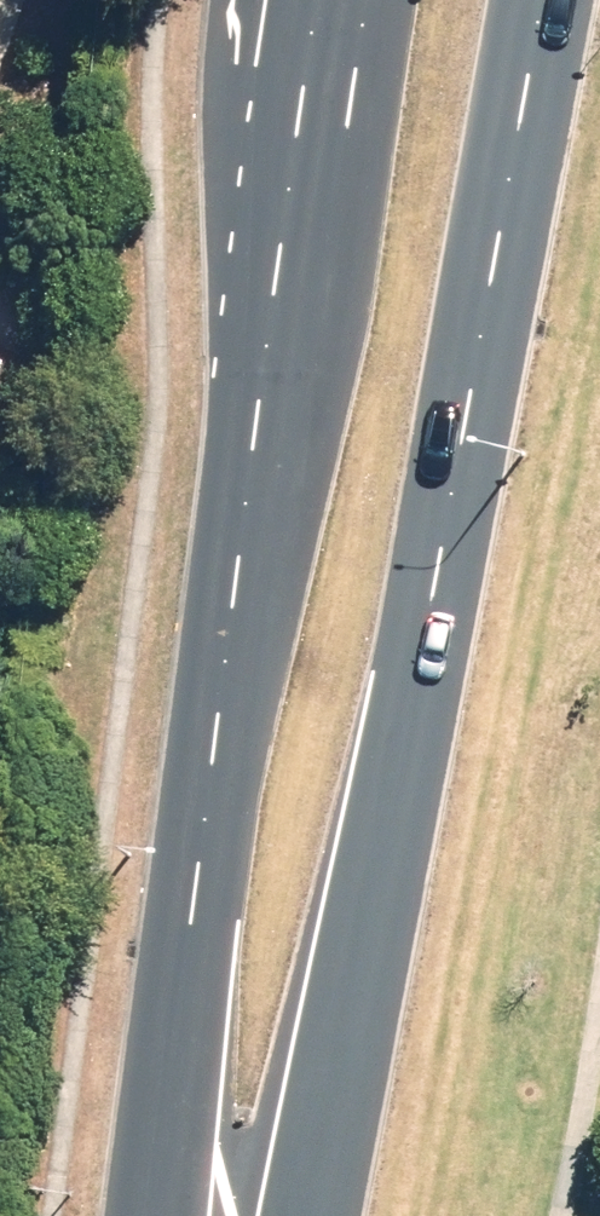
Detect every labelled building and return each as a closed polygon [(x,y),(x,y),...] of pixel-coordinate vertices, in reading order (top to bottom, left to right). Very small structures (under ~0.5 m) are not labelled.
[(14,355),(0,350),(0,393),(14,355)]
